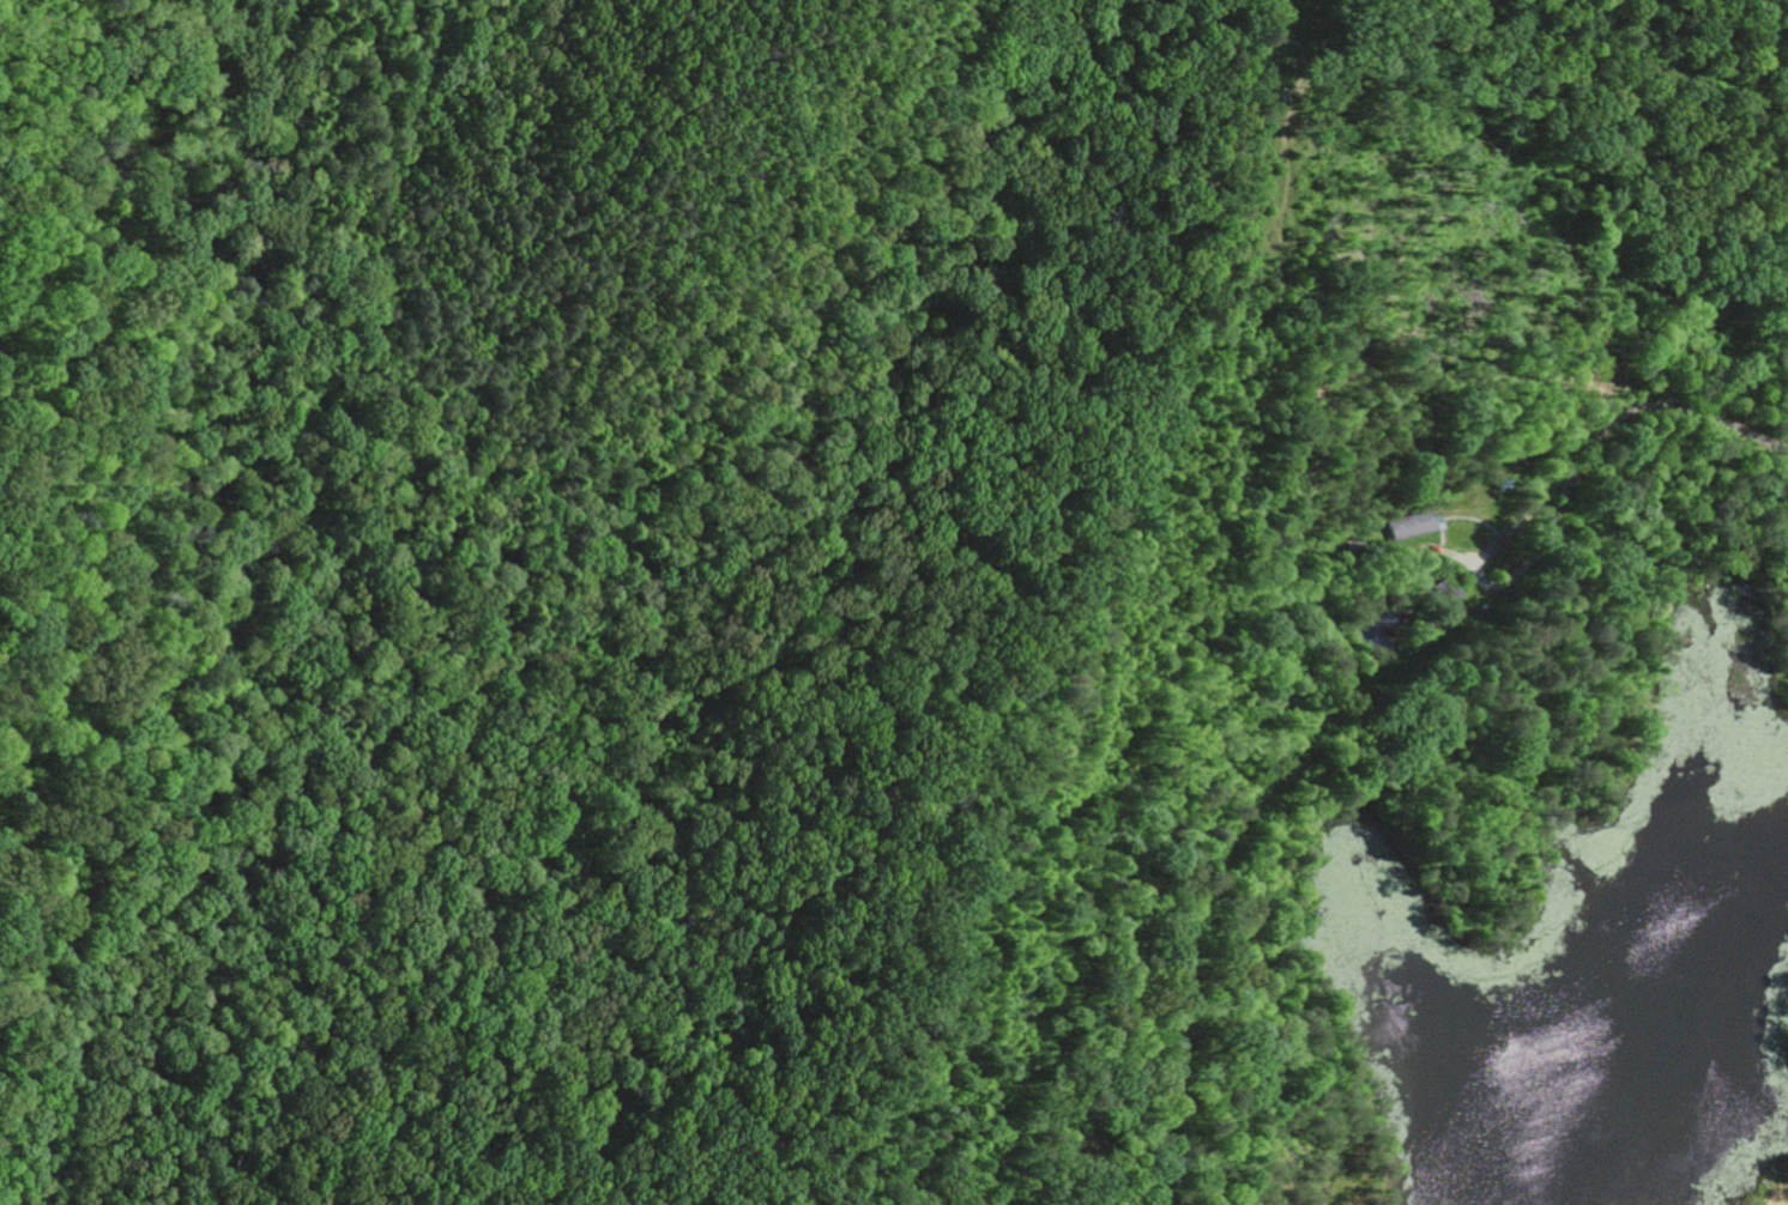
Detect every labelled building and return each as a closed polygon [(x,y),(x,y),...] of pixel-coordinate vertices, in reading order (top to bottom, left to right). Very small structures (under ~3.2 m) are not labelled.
[(1390,524),(1396,544),(1439,531),(1432,511),(1390,524)]
